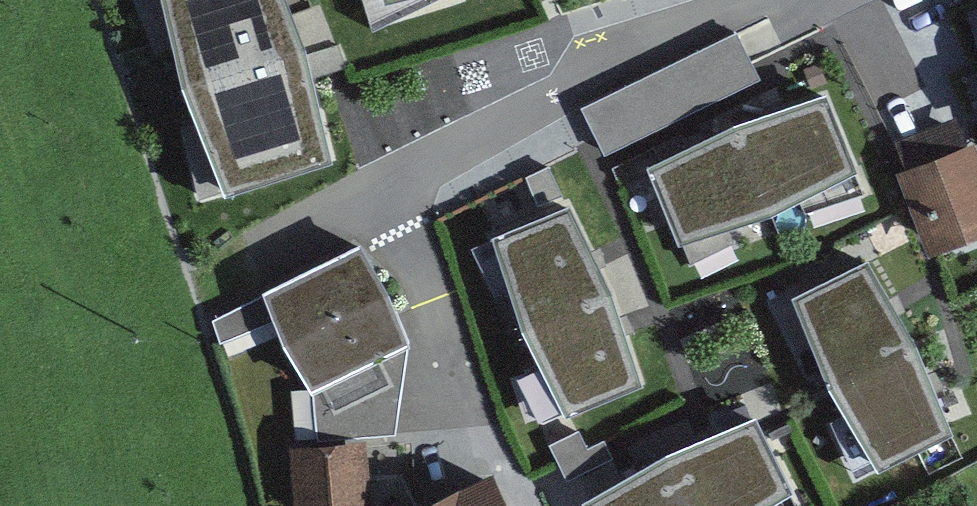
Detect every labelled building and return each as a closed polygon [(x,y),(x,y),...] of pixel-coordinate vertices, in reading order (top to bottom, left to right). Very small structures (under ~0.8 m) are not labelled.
[(216,193),(353,150),(305,0),(154,0),(216,193)] [(646,149),(681,241),(858,173),(823,82),(646,149)] [(976,230),(976,160),(969,139),(908,161),(939,244),(976,230)] [(577,197),(486,234),(558,409),(649,372),(577,197)] [(358,248),(266,291),(285,341),(311,387),(404,344),(385,291),(358,248)] [(876,253),(788,296),(872,466),(960,423),(876,253)] [(609,505),(744,505),(783,486),(743,410),(598,485),(609,505)] [(281,471),(281,505),(349,505),(348,470),(281,471)] [(485,496),(459,505),(489,505),(485,496)]
